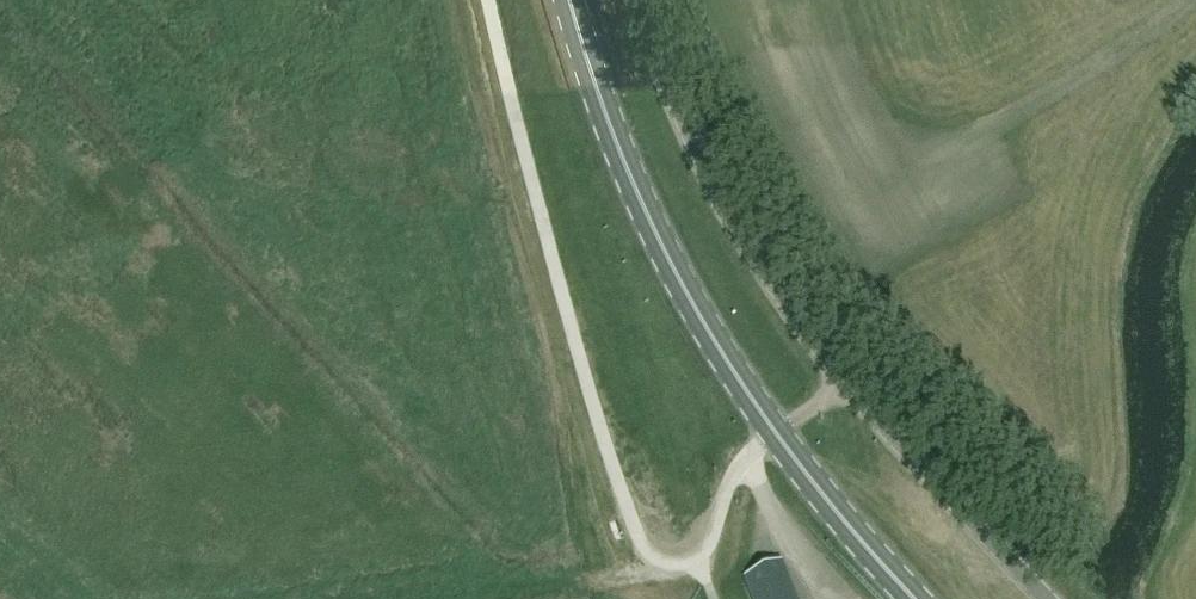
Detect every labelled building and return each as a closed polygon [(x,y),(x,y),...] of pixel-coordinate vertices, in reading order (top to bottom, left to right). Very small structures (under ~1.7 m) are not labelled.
[(781,563),(745,577),(754,598),(795,598),(781,563)]
